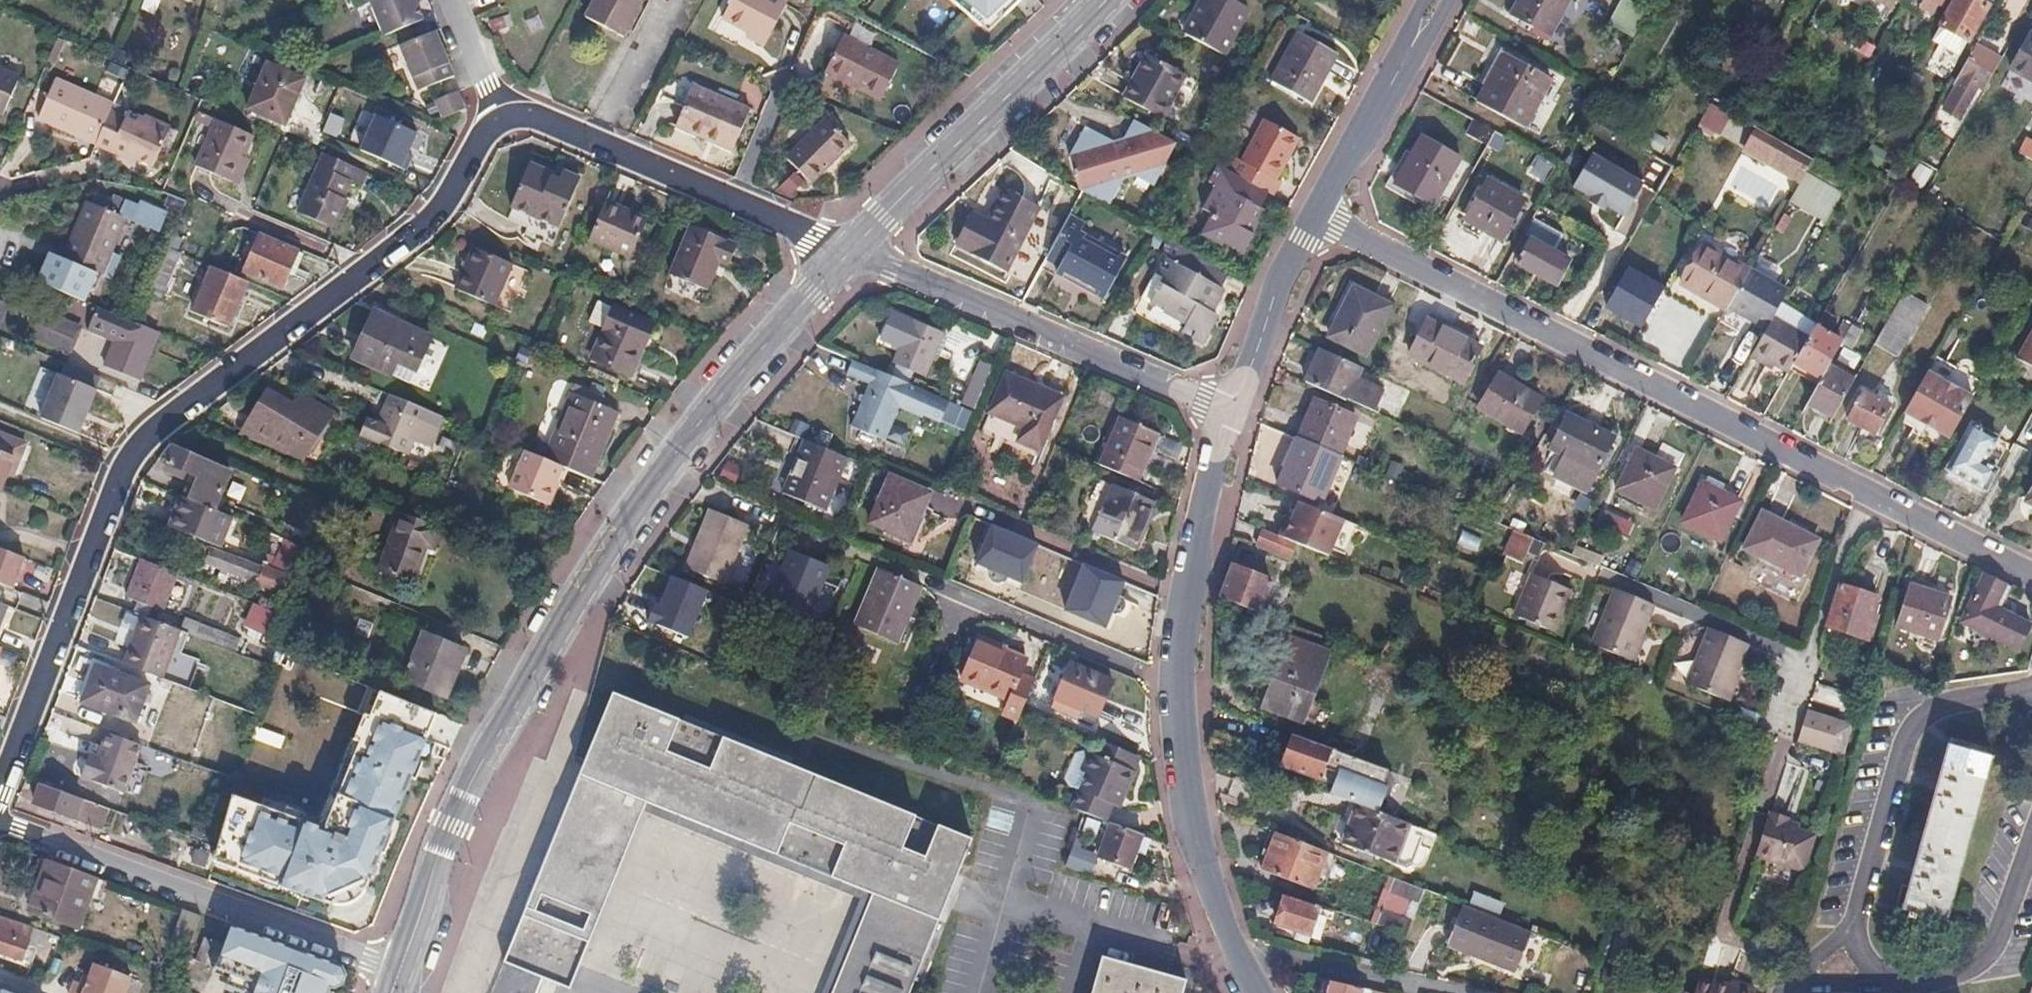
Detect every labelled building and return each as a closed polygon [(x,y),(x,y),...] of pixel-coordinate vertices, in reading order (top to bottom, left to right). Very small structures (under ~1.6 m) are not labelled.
[(361,5),(369,2),(383,36),(407,25),(422,19),(416,3),(415,0),(359,0),(361,5)] [(584,3),(621,24),(634,0),(585,0),(584,3)] [(730,19),(764,33),(762,38),(773,43),(792,0),(738,0),(730,19)] [(977,33),(1005,0),(938,0),(977,33)] [(1222,0),(1200,0),(1179,37),(1217,57),(1242,11),(1222,0)] [(1510,13),(1521,19),(1517,26),(1529,33),(1533,26),(1547,34),(1566,0),(1518,0),(1510,13)] [(1626,0),(1620,0),(1607,22),(1630,36),(1645,11),(1626,0)] [(1889,9),(1894,0),(1874,0),(1889,9)] [(1938,20),(1944,9),(1949,0),(1903,0),(1938,20)] [(1975,0),(1952,0),(1930,39),(1958,54),(1986,6),(1975,0)] [(2003,0),(1999,0),(1968,55),(1992,70),(2015,30),(2002,23),(2012,5),(2003,0)] [(413,39),(398,45),(415,89),(452,74),(434,30),(413,39)] [(905,62),(849,32),(831,66),(887,96),(905,62)] [(1329,57),(1292,37),(1265,84),(1302,105),(1329,57)] [(2027,38),(2010,69),(2031,82),(2031,40),(2027,38)] [(1502,54),(1484,86),(1476,101),(1522,127),(1548,80),(1502,54)] [(1181,77),(1143,56),(1119,97),(1157,119),(1181,77)] [(301,79),(266,63),(247,108),(283,122),(301,79)] [(0,69),(0,115),(2,116),(20,78),(0,69)] [(112,105),(55,80),(39,118),(96,143),(111,108),(112,105)] [(754,105),(697,80),(680,120),(735,145),(754,105)] [(456,91),(436,99),(444,118),(463,110),(456,91)] [(1711,102),(1699,124),(1719,135),(1731,113),(1711,102)] [(126,115),(111,108),(96,143),(125,156),(127,153),(138,158),(154,165),(170,126),(144,114),(142,118),(128,111),(126,115)] [(855,139),(831,114),(791,152),(814,177),(855,139)] [(251,132),(218,117),(197,165),(231,180),(251,132)] [(424,144),(363,119),(357,133),(419,159),(424,144)] [(1110,145),(1110,143),(1081,128),(1066,157),(1076,190),(1080,193),(1103,206),(1119,178),(1118,177),(1129,175),(1129,176),(1148,187),(1172,146),(1130,122),(1119,140),(1120,141),(1110,145)] [(1291,144),(1257,125),(1234,166),(1268,184),(1291,144)] [(1757,128),(1743,151),(1799,182),(1805,170),(1812,159),(1757,128)] [(1665,143),(1649,134),(1641,146),(1658,156),(1665,143)] [(1419,139),(1410,155),(1394,185),(1417,198),(1431,205),(1456,159),(1419,139)] [(2017,151),(2031,160),(2031,144),(2023,139),(2017,151)] [(1873,164),(1879,152),(1867,145),(1860,157),(1873,164)] [(354,163),(327,151),(302,210),(340,226),(349,204),(343,202),(353,180),(348,177),(354,163)] [(1620,174),(1588,154),(1569,187),(1586,197),(1602,206),(1620,174)] [(1668,167),(1654,159),(1639,185),(1653,194),(1668,167)] [(1229,163),(1223,175),(1259,195),(1266,199),(1273,187),(1268,184),(1234,166),(1229,163)] [(548,176),(526,166),(507,208),(510,210),(506,220),(526,229),(531,218),(556,229),(577,182),(560,174),(556,183),(547,178),(548,176)] [(1204,184),(1191,208),(1199,213),(1188,232),(1212,245),(1214,242),(1223,248),(1232,232),(1239,236),(1253,212),(1250,210),(1259,195),(1223,175),(1208,166),(1199,181),(1204,184)] [(551,170),(548,176),(547,178),(556,183),(560,174),(551,170)] [(1805,170),(1799,182),(1788,201),(1824,220),(1840,191),(1805,170)] [(1639,185),(1620,174),(1602,206),(1620,217),(1639,185)] [(1522,200),(1484,179),(1466,215),(1484,225),(1482,230),(1501,240),(1522,200)] [(986,218),(969,209),(953,239),(971,248),(971,251),(1004,269),(1039,205),(1004,186),(986,218)] [(185,199),(162,189),(156,202),(179,213),(185,199)] [(1586,197),(1584,202),(1599,211),(1602,206),(1586,197)] [(120,216),(80,199),(57,256),(64,259),(59,272),(92,285),(120,216)] [(643,220),(602,201),(585,240),(626,259),(643,220)] [(1081,222),(1068,215),(1041,263),(1102,297),(1124,258),(1076,231),(1081,222)] [(1540,224),(1529,218),(1506,258),(1552,285),(1566,261),(1531,240),(1540,224)] [(251,228),(246,225),(240,239),(246,241),(251,228)] [(732,246),(687,227),(666,276),(703,292),(716,262),(724,265),(732,246)] [(302,249),(258,231),(241,270),(280,286),(289,265),(294,267),(302,249)] [(1239,236),(1232,232),(1223,248),(1235,254),(1244,239),(1239,236)] [(1149,285),(1149,287),(1146,293),(1147,295),(1141,307),(1176,327),(1174,331),(1193,342),(1209,314),(1204,312),(1216,290),(1213,288),(1221,273),(1166,242),(1158,257),(1162,259),(1149,285)] [(178,252),(165,246),(145,292),(157,297),(178,252)] [(1747,272),(1703,246),(1680,285),(1725,311),(1727,307),(1747,272)] [(508,266),(469,250),(451,291),(492,307),(508,266)] [(244,280),(209,265),(189,311),(224,326),(244,280)] [(1618,317),(1639,329),(1661,289),(1623,268),(1602,305),(1619,314),(1618,317)] [(1749,269),(1747,272),(1727,307),(1743,316),(1749,319),(1771,281),(1749,269)] [(1371,290),(1347,278),(1324,324),(1332,328),(1353,287),(1368,294),(1371,290)] [(1785,289),(1771,281),(1749,319),(1763,327),(1769,318),(1785,289)] [(1368,294),(1353,287),(1332,328),(1328,336),(1364,353),(1388,304),(1368,294)] [(1926,303),(1904,290),(1873,344),(1895,356),(1926,303)] [(612,310),(597,303),(588,322),(603,329),(612,310)] [(133,320),(93,304),(82,328),(101,335),(102,331),(112,335),(101,363),(135,378),(156,330),(133,320)] [(76,322),(41,307),(30,332),(65,347),(76,322)] [(948,333),(891,309),(879,340),(897,348),(889,366),(928,382),(948,333)] [(612,310),(603,329),(590,357),(628,374),(649,326),(612,310)] [(427,336),(370,311),(351,357),(408,381),(427,336)] [(1428,312),(1425,319),(1465,339),(1468,332),(1428,312)] [(1769,318),(1763,327),(1746,357),(1763,366),(1766,361),(1786,373),(1794,358),(1805,339),(1769,318)] [(1465,339),(1425,319),(1408,355),(1462,381),(1478,346),(1465,339)] [(1815,322),(1805,339),(1794,358),(1822,374),(1827,365),(1829,361),(1842,338),(1815,322)] [(2016,357),(2031,364),(2031,326),(2016,357)] [(1356,366),(1317,348),(1302,382),(1369,411),(1376,396),(1349,383),(1356,366)] [(961,404),(975,409),(992,365),(978,360),(961,404)] [(846,374),(870,385),(851,427),(881,440),(906,383),(853,361),(846,374)] [(1827,365),(1822,374),(1808,399),(1833,413),(1852,380),(1827,365)] [(38,418),(81,431),(95,385),(53,372),(38,418)] [(1969,398),(1924,372),(1901,413),(1918,422),(1931,430),(1947,439),(1969,398)] [(1495,374),(1475,408),(1517,432),(1537,400),(1495,374)] [(1058,399),(1003,375),(978,432),(1033,455),(1058,399)] [(596,398),(570,388),(544,446),(536,443),(531,455),(563,468),(586,478),(613,413),(593,405),(596,398)] [(293,405),(266,389),(241,437),(304,462),(331,413),(299,395),(293,405)] [(1888,405),(1862,391),(1846,419),(1872,434),(1888,405)] [(426,411),(387,396),(375,423),(431,446),(438,430),(421,423),(426,411)] [(1350,418),(1308,400),(1293,439),(1334,456),(1350,418)] [(1153,431),(1117,415),(1096,464),(1133,480),(1153,431)] [(1609,439),(1564,417),(1548,450),(1592,471),(1609,439)] [(366,419),(358,437),(407,457),(412,443),(430,450),(431,446),(375,423),(366,419)] [(1918,422),(1915,428),(1928,435),(1931,430),(1918,422)] [(1976,432),(1968,427),(1942,474),(1950,479),(1976,432)] [(14,454),(20,456),(26,442),(0,431),(0,448),(14,454)] [(1991,440),(1976,432),(1950,479),(1980,496),(1991,475),(1977,466),(1991,440)] [(1334,456),(1293,439),(1275,484),(1317,502),(1336,456),(1334,456)] [(845,458),(801,440),(780,492),(823,510),(845,458)] [(174,475),(185,480),(191,483),(184,499),(209,509),(225,470),(163,442),(154,460),(176,470),(174,475)] [(7,470),(14,454),(0,448),(0,488),(7,470)] [(1655,459),(1635,450),(1615,490),(1651,509),(1670,473),(1652,464),(1655,459)] [(531,455),(526,453),(514,481),(551,496),(563,468),(531,455)] [(20,456),(14,454),(7,470),(13,472),(20,456)] [(928,492),(888,474),(866,520),(893,532),(907,538),(920,510),(928,492)] [(1720,486),(1702,477),(1681,522),(1717,540),(1737,500),(1718,490),(1720,486)] [(191,483),(185,480),(178,496),(184,499),(191,483)] [(514,481),(510,491),(547,507),(551,496),(514,481)] [(1152,500),(1110,482),(1090,529),(1132,547),(1152,500)] [(2025,498),(2020,495),(2019,500),(2019,504),(2021,508),(2023,511),(2025,514),(2027,515),(2030,510),(2031,511),(2031,486),(2025,498)] [(178,496),(175,495),(163,526),(217,547),(229,517),(209,509),(184,499),(178,496)] [(1282,519),(1276,535),(1293,542),(1326,555),(1329,548),(1342,517),(1297,499),(1291,512),(1287,521),(1282,519)] [(747,524),(710,508),(686,565),(722,581),(747,524)] [(1287,521),(1291,512),(1286,509),(1282,519),(1287,521)] [(1815,538),(1762,512),(1745,546),(1760,553),(1798,572),(1815,538)] [(439,530),(400,513),(377,569),(411,584),(425,549),(431,551),(439,530)] [(1038,546),(988,525),(972,564),(1022,585),(1038,546)] [(1293,542),(1257,527),(1251,541),(1288,556),(1293,542)] [(1532,537),(1518,532),(1505,556),(1520,563),(1532,537)] [(26,556),(0,547),(0,583),(18,590),(19,586),(46,596),(55,572),(25,560),(26,556)] [(209,548),(203,563),(238,576),(239,572),(281,590),(288,575),(244,558),(243,562),(209,548)] [(768,598),(803,614),(815,587),(819,589),(808,616),(807,616),(805,619),(829,629),(844,593),(822,582),(828,567),(788,549),(768,598)] [(1760,553),(1756,561),(1794,580),(1798,572),(1760,553)] [(1240,567),(1232,564),(1219,597),(1256,611),(1268,579),(1257,575),(1262,562),(1245,555),(1240,567)] [(175,571),(140,558),(123,601),(156,614),(175,571)] [(1123,582),(1079,565),(1061,612),(1105,630),(1123,582)] [(915,585),(876,568),(853,625),(893,643),(903,620),(901,619),(915,585)] [(1566,588),(1533,574),(1515,615),(1555,631),(1567,603),(1561,600),(1566,588)] [(2003,584),(1984,574),(1960,621),(2017,650),(2029,626),(2000,611),(1992,607),(2003,584)] [(1913,580),(1910,589),(1949,602),(1952,593),(1913,580)] [(2011,588),(2003,584),(1992,607),(2000,611),(2011,588)] [(1875,597),(1839,585),(1825,626),(1867,641),(1875,616),(1869,615),(1875,597)] [(815,587),(803,614),(807,616),(808,616),(819,589),(815,587)] [(1572,591),(1566,588),(1561,600),(1567,603),(1572,591)] [(1949,602),(1910,589),(1897,629),(1937,641),(1949,602)] [(1657,607),(1616,590),(1594,645),(1634,662),(1657,607)] [(273,609),(251,601),(242,625),(262,633),(273,609)] [(175,634),(137,619),(120,663),(159,678),(175,634)] [(465,645),(400,620),(382,663),(442,689),(452,662),(457,664),(465,645)] [(209,633),(184,623),(179,636),(204,645),(209,633)] [(1749,645),(1709,629),(1686,683),(1727,700),(1749,645)] [(1326,652),(1288,636),(1261,704),(1300,720),(1326,652)] [(1023,661),(974,640),(957,680),(1006,701),(999,716),(1012,721),(1019,707),(1028,684),(1015,679),(1023,661)] [(1110,681),(1066,661),(1051,696),(1095,716),(1110,681)] [(143,686),(91,666),(78,702),(129,721),(143,686)] [(794,757),(685,712),(682,719),(613,690),(593,738),(580,774),(646,801),(861,890),(863,885),(875,890),(863,919),(845,963),(833,992),(911,992),(946,908),(960,876),(975,840),(791,764),(794,757)] [(323,841),(230,805),(209,860),(334,908),(350,904),(356,897),(425,719),(377,701),(323,841)] [(240,722),(205,708),(191,747),(226,759),(240,722)] [(1837,721),(1804,710),(1794,741),(1828,751),(1837,721)] [(87,754),(78,751),(70,773),(112,788),(130,741),(97,729),(87,754)] [(1354,801),(1376,809),(1385,786),(1382,780),(1386,771),(1340,754),(1290,735),(1283,751),(1279,762),(1295,768),(1334,783),(1330,792),(1341,796),(1346,798),(1354,801)] [(1091,737),(1085,751),(1123,767),(1129,753),(1091,737)] [(1992,748),(1952,737),(1904,909),(1945,921),(1992,748)] [(1074,767),(1081,771),(1068,805),(1089,813),(1101,817),(1111,791),(1117,794),(1127,769),(1123,767),(1085,751),(1081,749),(1074,767)] [(532,910),(540,891),(591,912),(583,931),(591,934),(646,801),(580,774),(524,906),(532,910)] [(42,783),(35,802),(100,825),(107,806),(42,783)] [(1376,809),(1354,801),(1339,840),(1392,860),(1407,821),(1376,809)] [(1767,815),(1765,814),(1751,854),(1797,869),(1810,828),(1796,824),(1782,819),(1784,814),(1785,812),(1770,806),(1767,815)] [(1797,818),(1784,814),(1782,819),(1796,824),(1797,818)] [(1141,832),(1110,821),(1099,853),(1129,865),(1130,862),(1133,863),(1137,854),(1134,853),(1141,832)] [(1816,830),(1810,828),(1797,869),(1803,871),(1816,830)] [(1324,850),(1273,830),(1259,868),(1310,888),(1324,850)] [(1071,846),(1067,866),(1092,872),(1096,852),(1071,846)] [(95,877),(46,860),(28,907),(76,925),(95,877)] [(1423,888),(1394,877),(1389,890),(1418,902),(1423,888)] [(1318,904),(1286,894),(1276,926),(1295,932),(1308,937),(1318,904)] [(1530,930),(1463,904),(1448,942),(1514,969),(1530,930)] [(532,910),(524,906),(501,962),(568,989),(591,934),(583,931),(532,910)] [(1411,919),(1382,907),(1377,920),(1406,931),(1411,919)] [(0,914),(0,950),(20,957),(27,939),(43,945),(49,931),(0,914)] [(223,932),(212,961),(253,976),(247,992),(327,992),(334,973),(223,932)] [(1308,937),(1295,932),(1293,938),(1306,943),(1308,937)] [(1191,983),(1105,959),(1095,992),(1188,992),(1191,983)] [(72,977),(66,992),(119,992),(126,974),(89,960),(81,981),(72,977)] [(1610,968),(1601,967),(1599,980),(1608,981),(1610,968)] [(1753,991),(1712,978),(1711,981),(1699,977),(1694,992),(1753,992),(1753,991)] [(1325,978),(1321,992),(1358,992),(1360,986),(1325,978)]
